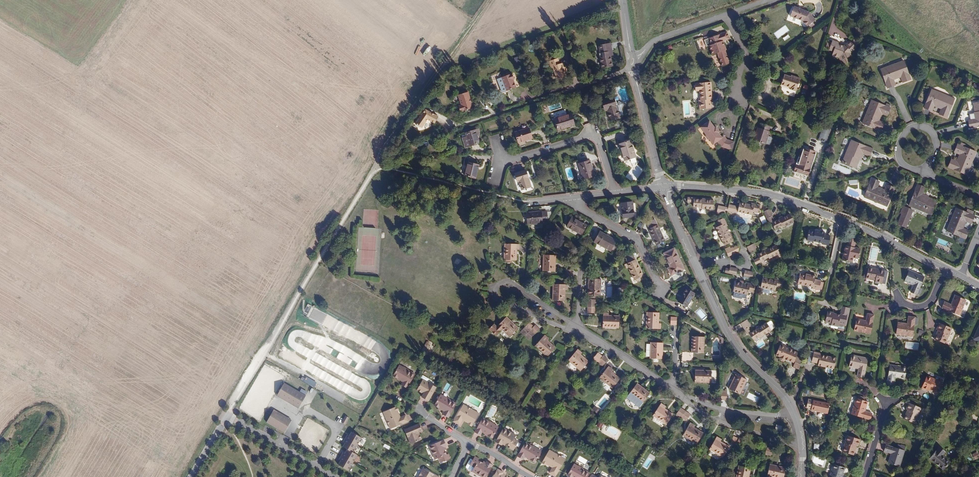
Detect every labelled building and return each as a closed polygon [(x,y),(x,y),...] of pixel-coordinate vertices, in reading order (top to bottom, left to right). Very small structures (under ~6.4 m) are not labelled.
[(815,20),(809,12),(794,6),(790,16),(802,21),(807,27),(815,20)] [(726,50),(723,41),(729,39),(727,32),(720,34),(709,38),(708,36),(704,37),(705,39),(704,39),(706,46),(708,46),(711,55),(717,53),(722,66),(729,63),(725,51),(726,50)] [(700,49),(706,47),(703,37),(696,39),(700,49)] [(850,53),(856,47),(851,43),(847,47),(843,45),(842,45),(838,44),(839,42),(832,40),(831,42),(829,48),(828,50),(832,52),(831,55),(838,58),(841,65),(853,60),(850,53)] [(612,66),(610,56),(609,51),(606,52),(605,44),(599,45),(600,53),(602,53),(603,57),(599,58),(602,68),(612,66)] [(564,70),(567,70),(566,66),(563,67),(562,63),(559,64),(557,58),(548,61),(550,69),(553,68),(556,79),(566,76),(564,72),(564,70)] [(911,79),(904,60),(880,69),(887,88),(896,85),(894,80),(900,77),(902,83),(911,79)] [(515,87),(513,80),(514,79),(512,73),(501,77),(506,91),(515,87)] [(796,91),(800,78),(791,75),(790,76),(784,74),(781,85),(790,88),(789,89),(796,91)] [(712,99),(710,82),(695,83),(696,91),(699,91),(700,100),(698,100),(699,109),(711,108),(710,99),(712,99)] [(947,118),(955,98),(931,89),(924,108),(932,111),(934,106),(941,109),(938,114),(947,118)] [(473,108),(468,92),(458,95),(461,105),(459,106),(460,112),(473,108)] [(620,118),(619,116),(623,115),(621,108),(623,104),(619,101),(617,104),(615,105),(613,97),(602,100),(605,111),(607,110),(610,121),(620,118)] [(691,100),(683,100),(684,117),(695,116),(694,109),(691,109),(691,100)] [(887,116),(890,108),(871,100),(862,123),(881,131),(884,123),(879,120),(881,114),(887,116)] [(975,103),(977,111),(974,111),(973,111),(974,119),(968,120),(969,129),(970,128),(978,126),(978,102),(975,103)] [(437,118),(425,109),(415,123),(416,124),(416,126),(419,127),(420,127),(421,127),(427,120),(433,124),(437,118)] [(574,125),(571,114),(554,119),(558,130),(574,125)] [(721,137),(718,133),(719,132),(715,127),(714,127),(709,121),(700,127),(706,135),(705,136),(707,139),(709,139),(713,145),(717,141),(721,147),(731,150),(734,142),(726,139),(723,135),(721,137)] [(768,136),(770,131),(769,131),(770,127),(760,123),(758,128),(757,127),(753,140),(765,144),(766,143),(768,144),(770,143),(771,139),(771,138),(770,137),(768,136)] [(826,143),(830,128),(823,126),(818,141),(826,143)] [(532,138),(529,128),(515,132),(518,143),(532,138)] [(479,143),(477,136),(476,134),(480,133),(478,129),(472,131),(468,132),(465,133),(467,136),(463,138),(466,147),(479,143)] [(636,157),(630,140),(619,144),(624,161),(636,157)] [(869,157),(872,149),(851,140),(841,163),(853,167),(857,159),(859,160),(860,160),(863,154),(869,157)] [(967,175),(976,152),(957,144),(954,152),(959,155),(956,161),(951,159),(948,167),(967,175)] [(808,177),(816,152),(806,149),(805,151),(802,150),(798,164),(795,163),(793,172),(808,177)] [(594,176),(589,160),(578,164),(584,179),(594,176)] [(475,178),(479,165),(468,162),(464,176),(475,178)] [(636,166),(629,176),(633,179),(641,169),(636,166)] [(531,187),(525,170),(515,174),(517,181),(519,181),(522,189),(531,187)] [(887,207),(895,188),(886,184),(884,190),(877,187),(879,182),(871,178),(863,197),(887,207)] [(931,201),(928,200),(929,197),(929,196),(923,193),(925,187),(917,184),(908,206),(931,215),(937,201),(932,199),(931,201)] [(713,209),(713,201),(706,200),(702,200),(695,200),(694,198),(687,198),(687,202),(693,202),(693,206),(699,207),(698,208),(713,209)] [(634,216),(632,202),(621,203),(623,218),(634,216)] [(758,213),(760,205),(751,203),(751,205),(748,204),(739,202),(738,208),(736,208),(736,206),(729,205),(728,208),(727,211),(735,212),(735,211),(737,212),(752,215),(753,212),(758,213)] [(725,210),(725,207),(718,206),(716,213),(723,215),(724,213),(725,210)] [(906,228),(913,210),(903,206),(900,213),(901,214),(897,224),(906,228)] [(793,222),(789,215),(782,218),(779,219),(774,222),(772,216),(769,209),(768,210),(767,208),(764,209),(765,211),(764,212),(769,223),(770,226),(772,225),(774,229),(780,227),(780,228),(793,222)] [(971,224),(975,216),(956,208),(946,231),(965,239),(968,231),(963,228),(966,222),(971,224)] [(547,218),(547,211),(541,211),(534,212),(531,212),(526,212),(527,224),(542,222),(543,222),(546,222),(546,219),(547,218)] [(581,234),(586,225),(572,217),(567,226),(581,234)] [(730,237),(726,227),(724,224),(726,223),(723,218),(716,221),(719,226),(716,228),(722,241),(730,237)] [(647,223),(649,228),(658,225),(656,219),(647,223)] [(664,241),(659,228),(659,229),(657,226),(649,229),(650,231),(650,232),(656,244),(664,241)] [(830,236),(824,235),(824,232),(815,230),(814,231),(809,230),(807,241),(813,242),(813,241),(822,243),(822,244),(828,245),(830,236)] [(616,240),(600,231),(594,241),(611,250),(616,240)] [(857,259),(859,249),(854,247),(855,240),(848,238),(846,246),(845,246),(842,260),(852,263),(853,258),(857,259)] [(516,260),(517,249),(519,249),(519,244),(505,243),(504,259),(505,259),(512,260),(516,260)] [(756,251),(755,249),(753,244),(747,247),(750,254),(756,251)] [(766,260),(779,254),(775,246),(768,249),(765,251),(757,255),(759,258),(753,261),(755,264),(755,265),(761,262),(760,261),(765,259),(766,260)] [(730,249),(725,251),(728,257),(735,254),(732,248),(730,249)] [(683,269),(674,249),(664,253),(671,267),(668,268),(671,275),(683,269)] [(555,271),(555,255),(543,254),(543,271),(555,271)] [(643,275),(638,263),(637,263),(635,259),(635,260),(633,256),(626,259),(628,263),(627,263),(629,267),(634,279),(635,279),(637,282),(643,279),(642,276),(643,275)] [(736,275),(737,269),(730,267),(729,269),(728,274),(730,274),(736,275)] [(881,283),(884,271),(868,267),(866,279),(875,281),(875,282),(881,283)] [(751,272),(744,270),(743,277),(750,278),(752,279),(753,272),(751,272)] [(919,288),(924,277),(909,271),(905,282),(913,285),(911,292),(917,295),(917,294),(918,293),(920,294),(922,289),(919,288)] [(821,282),(821,281),(814,279),(815,276),(806,274),(805,275),(800,274),(797,284),(803,286),(803,285),(812,287),(812,288),(819,290),(819,289),(821,282)] [(600,295),(601,279),(589,278),(588,294),(600,295)] [(781,288),(782,283),(773,281),(762,278),(760,287),(762,288),(762,290),(762,291),(764,293),(769,294),(773,293),(773,290),(775,290),(776,287),(781,288)] [(565,300),(565,290),(567,290),(568,281),(564,281),(564,284),(553,284),(553,300),(565,300)] [(753,293),(755,285),(750,284),(750,286),(746,285),(735,282),(733,291),(748,295),(748,292),(753,293)] [(686,307),(695,293),(686,288),(678,301),(686,307)] [(959,315),(966,301),(955,296),(951,305),(944,302),(942,308),(959,315)] [(324,318),(326,312),(307,305),(302,316),(323,324),(325,319),(324,318)] [(658,323),(659,312),(647,312),(646,328),(660,329),(661,323),(658,323)] [(844,327),(847,315),(841,313),(840,315),(833,314),(833,313),(827,312),(825,322),(831,323),(831,325),(838,327),(838,326),(844,327)] [(619,327),(619,316),(609,315),(609,313),(603,313),(603,327),(619,327)] [(870,334),(874,315),(867,314),(866,321),(856,319),(854,331),(870,334)] [(518,328),(506,316),(497,326),(494,324),(489,329),(496,335),(502,329),(510,336),(518,328)] [(912,337),(914,324),(917,324),(918,320),(915,319),(915,318),(908,317),(907,324),(898,323),(896,334),(912,337)] [(761,337),(771,330),(766,323),(760,327),(757,329),(752,332),(748,327),(750,326),(749,325),(751,324),(747,319),(740,324),(748,335),(749,334),(753,340),(758,337),(760,335),(761,337)] [(530,330),(534,326),(529,322),(524,328),(528,332),(530,330)] [(945,343),(951,329),(939,323),(937,329),(938,330),(934,339),(945,343)] [(534,334),(540,329),(535,324),(534,326),(530,330),(534,334)] [(534,334),(530,330),(528,332),(525,335),(529,339),(534,334)] [(308,342),(318,347),(322,337),(312,333),(308,342)] [(555,347),(547,340),(549,339),(544,335),(535,345),(547,356),(555,347)] [(703,353),(704,336),(692,336),(692,352),(703,353)] [(662,359),(663,342),(651,342),(650,358),(662,359)] [(298,344),(295,349),(299,350),(298,352),(307,356),(310,350),(298,344)] [(796,356),(797,353),(785,348),(780,345),(776,355),(779,357),(779,358),(780,361),(783,362),(785,361),(785,359),(793,363),(794,361),(796,356)] [(588,361),(580,354),(582,353),(577,349),(568,360),(581,370),(588,361)] [(820,354),(813,352),(811,362),(818,364),(818,366),(826,368),(825,372),(832,374),(833,369),(834,369),(836,359),(820,355),(820,354)] [(313,360),(319,364),(323,357),(317,353),(313,360)] [(603,356),(598,353),(592,359),(597,363),(598,362),(603,356)] [(603,366),(608,359),(603,355),(603,356),(598,362),(603,366)] [(863,377),(867,359),(851,355),(849,367),(858,369),(857,376),(863,377)] [(799,370),(801,359),(797,357),(795,361),(793,367),(799,370)] [(320,376),(323,370),(311,365),(308,371),(320,376)] [(910,376),(911,371),(906,370),(906,367),(890,365),(887,385),(894,385),(895,378),(904,379),(905,378),(905,375),(910,376)] [(403,385),(409,388),(417,375),(410,371),(410,370),(405,367),(405,368),(401,366),(395,376),(405,382),(403,385)] [(612,387),(620,378),(611,371),(613,370),(608,366),(600,377),(612,387)] [(711,382),(711,371),(695,370),(695,382),(711,382)] [(740,394),(747,379),(736,374),(729,388),(740,394)] [(303,376),(300,381),(315,387),(317,382),(303,376)] [(938,391),(940,385),(941,382),(927,376),(922,388),(927,391),(928,389),(937,393),(938,391)] [(430,401),(438,388),(424,380),(418,390),(424,394),(424,392),(426,393),(423,397),(430,401)] [(639,407),(650,393),(637,383),(626,397),(639,407)] [(306,396),(284,384),(276,397),(298,409),(306,396)] [(444,415),(450,418),(458,404),(451,400),(446,397),(442,395),(436,406),(446,411),(444,415)] [(857,399),(856,398),(851,414),(870,420),(872,413),(865,411),(868,402),(864,401),(865,398),(860,397),(859,400),(857,399)] [(827,414),(829,404),(808,399),(806,408),(811,409),(811,410),(827,414)] [(673,414),(664,408),(665,406),(661,403),(653,415),(666,424),(673,414)] [(914,423),(920,408),(908,403),(906,409),(907,410),(904,419),(914,423)] [(465,405),(455,422),(461,425),(464,419),(467,420),(466,421),(470,423),(469,425),(473,427),(481,414),(465,405)] [(486,416),(492,419),(497,409),(492,406),(486,416)] [(385,413),(392,429),(410,422),(407,415),(401,418),(400,416),(401,416),(399,412),(400,411),(399,407),(385,413)] [(681,418),(686,411),(681,407),(676,414),(681,418)] [(292,420),(273,410),(266,423),(284,434),(292,420)] [(686,421),(691,414),(686,411),(681,418),(686,421)] [(484,418),(476,432),(482,436),(484,433),(494,438),(500,427),(496,425),(491,422),(484,418)] [(599,421),(596,426),(601,429),(604,424),(599,421)] [(697,443),(703,433),(694,427),(695,425),(690,422),(683,435),(697,443)] [(421,424),(406,430),(412,444),(423,440),(421,434),(420,435),(419,433),(424,431),(421,424)] [(505,428),(497,442),(503,446),(504,443),(507,445),(507,444),(516,449),(520,442),(515,439),(517,436),(505,428)] [(362,438),(351,432),(342,448),(347,450),(353,453),(362,438)] [(737,444),(739,439),(734,436),(731,443),(736,445),(737,444)] [(858,446),(860,440),(847,436),(842,451),(854,455),(856,446),(858,446)] [(724,457),(729,447),(720,441),(722,439),(717,437),(709,449),(724,457)] [(431,446),(436,460),(440,458),(442,463),(450,460),(446,451),(447,450),(445,448),(448,447),(445,440),(431,446)] [(526,442),(519,456),(524,460),(526,457),(536,462),(542,452),(539,449),(534,446),(533,446),(526,442)] [(899,466),(904,451),(886,445),(884,451),(891,454),(888,463),(899,466)] [(772,455),(773,448),(767,447),(765,454),(772,455)] [(950,461),(943,456),(945,453),(939,447),(930,459),(943,470),(950,461)] [(348,472),(357,456),(353,453),(347,450),(338,465),(348,472)] [(550,450),(543,463),(547,465),(548,464),(551,466),(552,465),(554,467),(551,473),(557,476),(566,459),(550,450)] [(814,457),(812,464),(824,466),(826,459),(814,457)] [(471,465),(475,468),(473,472),(483,476),(487,476),(494,465),(488,462),(487,464),(484,463),(475,458),(471,465)] [(591,473),(584,469),(579,466),(575,464),(569,475),(572,476),(589,476),(591,473)] [(785,468),(770,464),(767,476),(774,476),(783,476),(785,468)] [(844,468),(833,464),(829,476),(842,476),(844,468)] [(750,468),(739,465),(736,476),(748,476),(750,468)] [(420,476),(439,476),(425,469),(420,476)]
